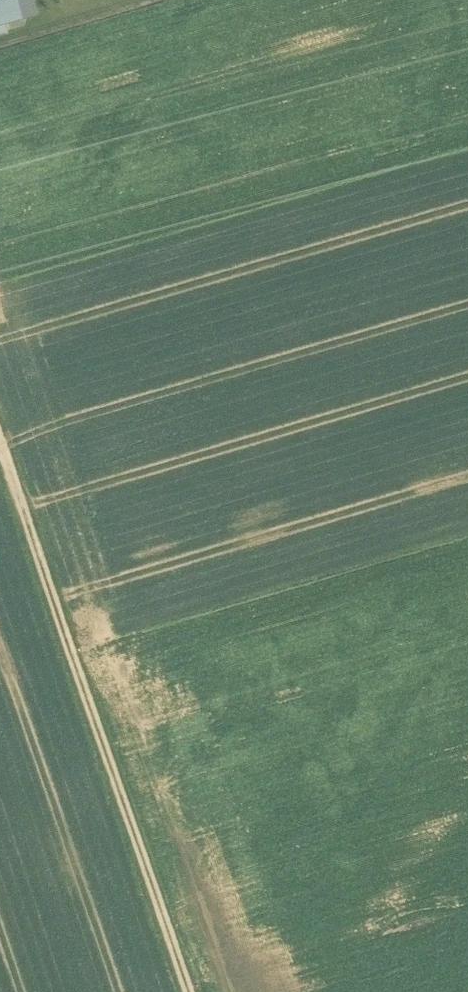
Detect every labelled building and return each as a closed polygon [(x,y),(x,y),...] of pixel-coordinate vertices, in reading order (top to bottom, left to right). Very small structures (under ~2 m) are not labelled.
[(9,30),(6,20),(23,15),(19,0),(0,0),(0,32),(9,30)]
